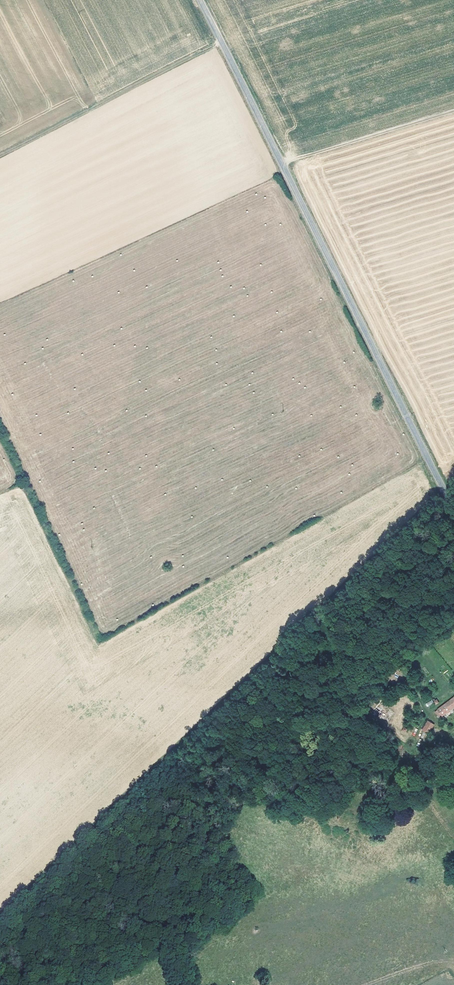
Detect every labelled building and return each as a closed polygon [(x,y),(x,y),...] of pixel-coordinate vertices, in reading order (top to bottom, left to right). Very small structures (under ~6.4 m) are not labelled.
[(417,642),(408,648),(412,653),(420,647),(417,642)] [(453,692),(434,706),(439,713),(453,701),(453,693),(453,692)] [(429,733),(435,724),(428,719),(422,729),(429,733)]
